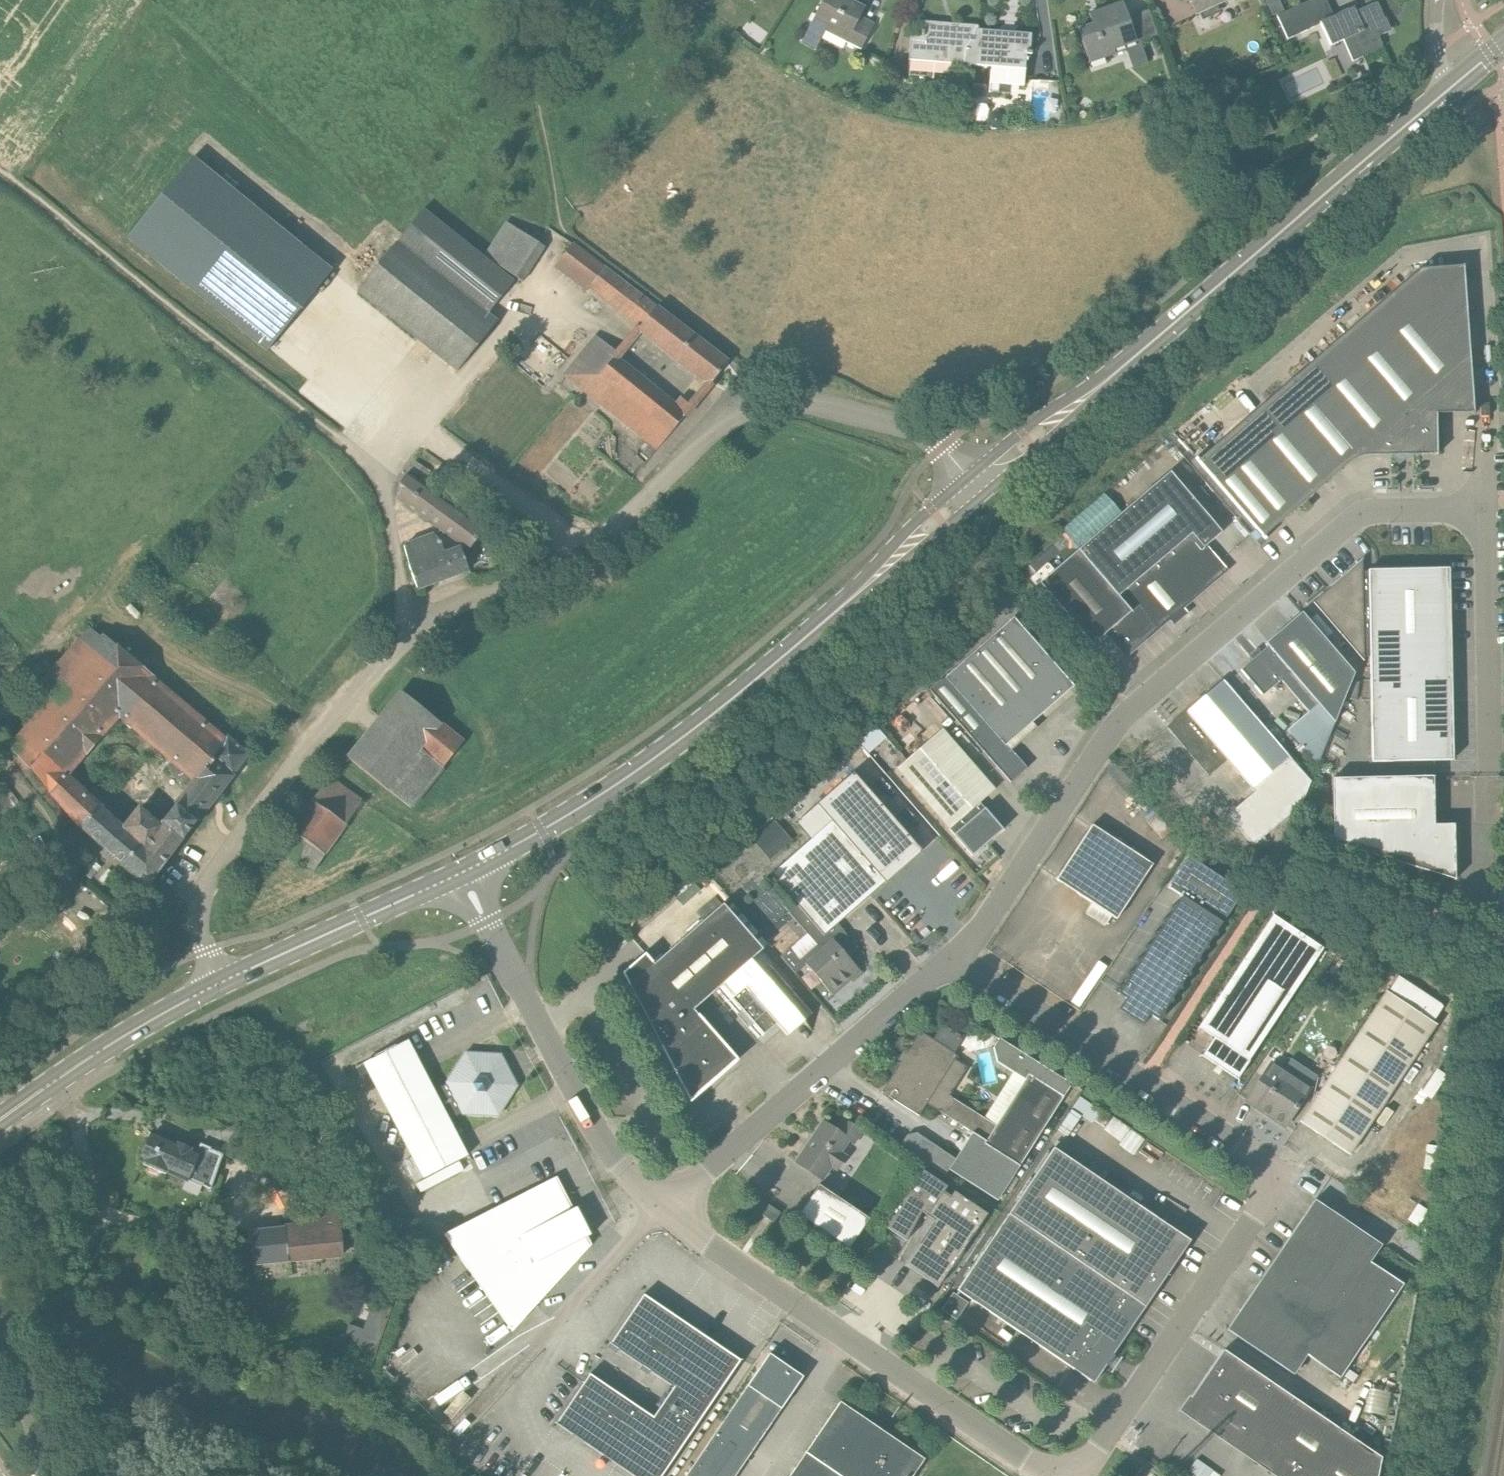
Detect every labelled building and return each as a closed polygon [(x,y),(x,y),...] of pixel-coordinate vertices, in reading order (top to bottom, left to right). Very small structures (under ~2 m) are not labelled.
[(875,23),(861,17),(865,7),(851,0),(823,0),(801,42),(816,50),(825,32),(856,47),(853,51),(859,54),(875,23)] [(1221,12),(1218,6),(1232,0),(1192,0),(1199,15),(1202,21),(1221,12)] [(1135,40),(1123,2),(1089,14),(1093,25),(1078,30),(1090,63),(1116,55),(1116,53),(1126,50),(1132,67),(1147,61),(1139,39),(1135,40)] [(1385,18),(1378,2),(1356,12),(1353,7),(1320,22),(1331,45),(1341,40),(1342,42),(1351,61),(1383,48),(1378,36),(1388,32),(1382,19),(1385,18)] [(1315,24),(1306,4),(1278,17),(1288,36),(1315,24)] [(975,65),(978,29),(978,25),(924,21),(923,30),(922,30),(921,36),(910,35),(907,75),(922,76),(954,79),(955,63),(975,65)] [(1031,54),(1032,52),(1030,51),(1031,33),(978,29),(975,65),(992,66),(991,76),(1024,79),(1026,54),(1031,54)] [(193,157),(137,226),(276,338),(333,271),(193,157)] [(485,255),(425,207),(357,293),(457,372),(498,320),(489,313),(519,276),(525,281),(545,247),(506,222),(485,255)] [(562,376),(657,450),(727,363),(656,309),(657,307),(573,243),(554,268),(586,292),(589,289),(636,326),(615,351),(595,335),(562,376)] [(1474,413),(1472,265),(1471,265),(1471,266),(1429,266),(1201,463),(1199,460),(1198,461),(1266,539),(1267,539),(1264,536),(1352,461),(1361,457),(1371,455),(1436,454),(1436,455),(1437,455),(1437,413),(1473,413),(1474,413)] [(469,549),(482,530),(422,484),(431,472),(415,461),(402,481),(409,486),(408,487),(415,492),(407,505),(469,549)] [(1132,648),(1217,576),(1218,564),(1205,548),(1222,533),(1170,472),(1040,583),(1093,645),(1108,632),(1121,647),(1132,648)] [(445,552),(440,540),(433,533),(403,545),(417,589),(470,570),(460,547),(445,552)] [(1363,572),(1362,561),(1331,588),(1313,602),(1364,661),(1364,657),(1370,657),(1372,762),(1411,761),(1409,569),(1369,570),(1369,571),(1363,572)] [(1411,761),(1453,760),(1449,568),(1409,569),(1411,761)] [(1355,673),(1302,612),(1266,643),(1268,646),(1241,670),(1263,696),(1281,680),(1290,672),(1334,723),(1355,673)] [(1011,783),(1026,769),(1006,746),(1074,686),(1014,617),(930,691),(1011,783)] [(104,639),(12,746),(0,732),(0,752),(8,743),(81,827),(98,807),(65,775),(119,713),(170,757),(167,761),(170,764),(168,767),(168,771),(190,790),(176,807),(165,821),(185,837),(248,755),(227,737),(224,741),(104,639)] [(1317,765),(1334,723),(1290,672),(1281,680),(1308,712),(1287,730),(1317,765)] [(1186,712),(1253,790),(1230,808),(1248,829),(1305,776),(1289,757),(1225,682),(1225,681),(1225,680),(1187,712),(1186,712)] [(410,808),(464,742),(402,692),(348,758),(410,808)] [(973,856),(1003,830),(978,803),(995,789),(942,729),(897,768),(973,856)] [(1434,825),(1433,776),(1332,779),(1334,844),(1455,880),(1454,824),(1434,825)] [(314,871),(346,824),(313,801),(278,846),(314,871)] [(147,886),(164,865),(118,824),(98,807),(81,827),(147,886)] [(161,826),(140,808),(127,825),(122,820),(118,824),(164,865),(185,837),(165,821),(161,826)] [(771,857),(795,838),(777,815),(753,834),(771,857)] [(856,945),(838,924),(885,882),(832,821),(771,874),(797,904),(789,912),(809,935),(783,958),(797,975),(807,966),(833,995),(860,971),(846,954),(856,945)] [(1116,920),(1152,865),(1092,825),(1056,880),(1116,920)] [(1161,1017),(1243,892),(1188,857),(1168,887),(1182,896),(1120,990),(1161,1017)] [(653,963),(721,915),(717,910),(693,881),(623,937),(616,926),(587,947),(697,1085),(725,1062),(648,968),(653,963)] [(694,1010),(716,991),(759,1039),(794,1009),(784,997),(795,986),(723,904),(717,910),(721,915),(671,951),(655,965),(653,963),(648,968),(725,1062),(697,1085),(654,1031),(690,1101),(737,1060),(694,1010)] [(1106,933),(1114,921),(1095,909),(1087,923),(1106,933)] [(1238,1079),(1250,1061),(1324,949),(1272,914),(1198,1027),(1214,1037),(1202,1056),(1238,1079)] [(1350,1155),(1436,1025),(1435,1024),(1447,1006),(1400,975),(1388,992),(1386,991),(1300,1121),(1350,1155)] [(927,1104),(940,1113),(950,1097),(970,1069),(955,1059),(958,1055),(952,1052),(959,1041),(959,1034),(945,1025),(939,1028),(932,1039),(920,1032),(882,1092),(919,1116),(927,1104)] [(434,1091),(408,1041),(364,1063),(423,1178),(467,1156),(449,1120),(462,1113),(463,1114),(498,1116),(517,1086),(501,1054),(466,1053),(446,1083),(447,1084),(434,1091)] [(995,1056),(999,1069),(1006,1075),(1027,1086),(997,1133),(982,1124),(948,1178),(1000,1211),(1073,1093),(1002,1047),(995,1056)] [(1285,1126),(1309,1089),(1271,1064),(1247,1101),(1285,1126)] [(862,1131),(844,1119),(837,1130),(823,1121),(813,1137),(814,1138),(808,1148),(806,1147),(796,1162),(822,1180),(831,1166),(836,1170),(846,1156),(841,1153),(849,1140),(854,1143),(862,1131)] [(246,1164),(256,1137),(237,1129),(227,1156),(246,1164)] [(203,1186),(214,1160),(153,1133),(142,1159),(203,1186)] [(1094,1383),(1191,1241),(1054,1148),(957,1290),(1094,1383)] [(950,1196),(944,1192),(947,1187),(923,1170),(884,1227),(908,1244),(924,1212),(935,1219),(950,1196)] [(475,1278),(573,1209),(557,1178),(445,1235),(475,1278)] [(843,1248),(863,1218),(810,1183),(791,1213),(843,1248)] [(942,1280),(987,1214),(954,1191),(950,1196),(935,1219),(909,1258),(942,1280)] [(1395,1302),(1405,1286),(1370,1262),(1382,1244),(1312,1198),(1311,1200),(1314,1202),(1292,1233),(1395,1302)] [(774,1223),(781,1213),(769,1205),(762,1215),(774,1223)] [(512,1331),(591,1245),(587,1237),(593,1234),(579,1206),(573,1209),(475,1278),(512,1331)] [(253,1264),(343,1255),(339,1215),(301,1213),(301,1226),(285,1227),(286,1229),(251,1233),(253,1245),(251,1245),(253,1264)] [(1373,1333),(1395,1302),(1292,1233),(1271,1264),(1373,1333)] [(1351,1366),(1373,1333),(1271,1264),(1249,1297),(1351,1366)] [(741,1360),(644,1295),(611,1344),(674,1387),(653,1417),(590,1374),(557,1423),(635,1475),(662,1475),(741,1360)] [(1351,1366),(1249,1297),(1227,1330),(1294,1374),(1307,1356),(1342,1380),(1351,1366)] [(393,1306),(372,1299),(363,1327),(349,1320),(342,1335),(372,1359),(393,1306)] [(969,1310),(953,1300),(952,1301),(942,1316),(957,1328),(969,1310)] [(1231,1444),(1251,1440),(1285,1391),(1224,1350),(1191,1398),(1195,1419),(1231,1444)] [(760,1440),(803,1377),(770,1354),(726,1417),(760,1440)] [(1345,1432),(1285,1391),(1251,1440),(1255,1460),(1279,1475),(1314,1475),(1345,1432)] [(925,1459),(840,1402),(790,1475),(913,1475),(925,1459)] [(760,1440),(726,1417),(686,1475),(736,1475),(760,1440)] [(1392,1464),(1345,1432),(1314,1475),(1388,1475),(1392,1464)]
